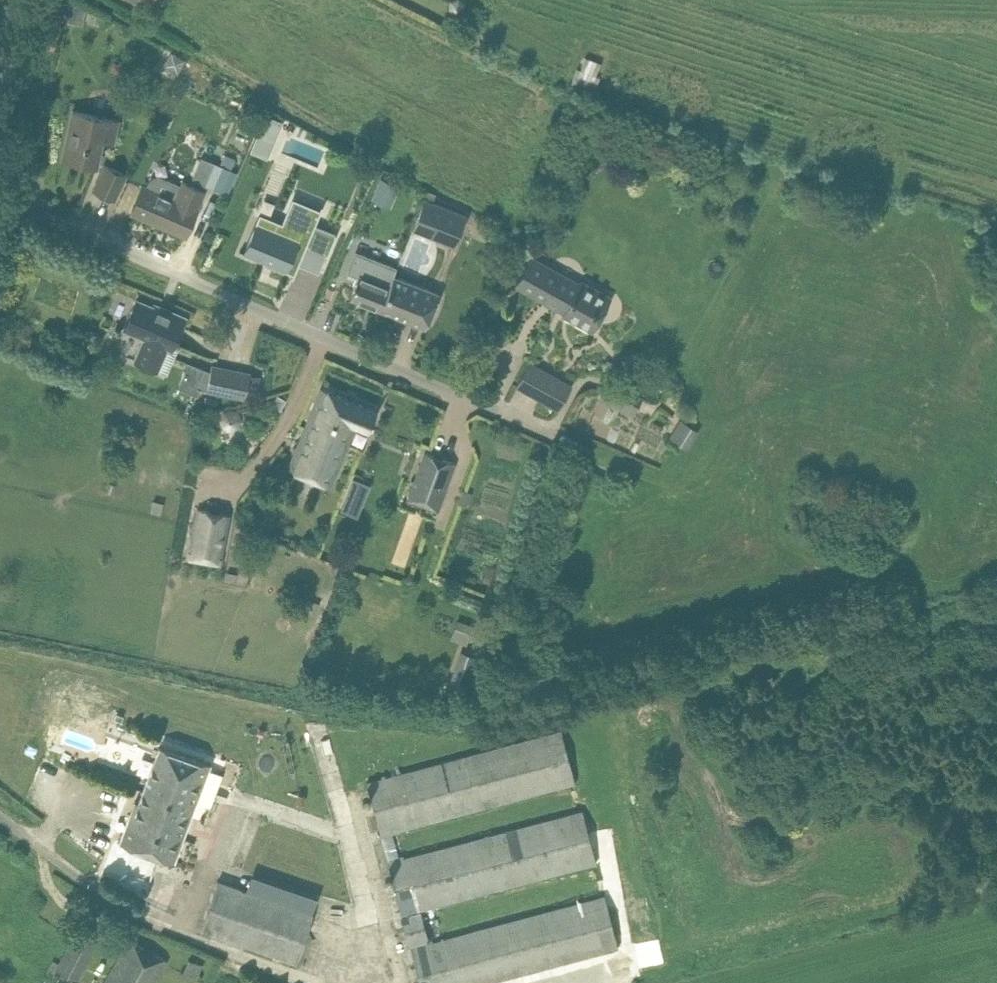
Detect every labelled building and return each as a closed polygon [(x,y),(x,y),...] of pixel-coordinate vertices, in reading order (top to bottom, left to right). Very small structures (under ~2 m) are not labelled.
[(68,0),(64,19),(81,23),(85,5),(68,0)] [(62,157),(96,165),(102,139),(113,141),(118,120),(73,110),(73,111),(78,112),(72,140),(66,139),(62,157)] [(265,113),(250,149),(267,156),(282,119),(265,113)] [(215,162),(206,184),(222,191),(231,169),(236,157),(225,153),(220,164),(215,162)] [(126,174),(105,164),(93,188),(115,198),(126,174)] [(147,187),(143,185),(132,211),(186,235),(197,209),(196,209),(204,190),(183,181),(181,186),(159,176),(154,176),(151,179),(147,187)] [(381,177),(372,199),(384,204),(394,182),(381,177)] [(412,228),(431,236),(437,221),(461,231),(467,215),(424,198),(412,228)] [(248,242),(243,252),(250,255),(289,271),(295,274),(297,268),(299,264),(303,254),(307,245),(312,247),(325,252),(327,253),(328,254),(337,233),(335,233),(331,231),(320,227),(315,225),(317,221),(321,210),(322,209),(315,206),(309,204),(297,199),(292,211),(290,216),(285,227),(279,225),(275,224),(258,217),(256,221),(255,224),(248,242)] [(355,251),(347,270),(359,275),(358,277),(350,296),(381,308),(389,286),(394,275),(397,267),(355,251)] [(598,296),(526,257),(512,282),(564,311),(562,314),(592,331),(609,300),(599,294),(598,296)] [(389,286),(381,308),(411,320),(426,326),(439,293),(394,275),(389,286)] [(168,345),(172,346),(184,319),(170,313),(171,310),(155,303),(154,306),(136,298),(124,326),(146,335),(135,360),(158,370),(168,345)] [(188,362),(178,387),(197,395),(200,388),(197,386),(205,369),(188,362)] [(517,385),(558,408),(571,385),(529,362),(517,385)] [(246,397),(250,373),(212,365),(207,389),(246,397)] [(634,409),(641,397),(619,384),(612,396),(634,409)] [(356,421),(367,425),(375,409),(322,387),(306,427),(346,444),(356,421)] [(686,448),(696,430),(682,421),(671,439),(686,448)] [(346,444),(306,427),(291,464),(332,481),(346,444)] [(425,452),(408,499),(438,510),(455,463),(425,452)] [(353,478),(340,510),(358,517),(370,485),(353,478)] [(198,508),(188,557),(220,563),(229,514),(198,508)] [(367,778),(402,913),(400,914),(409,945),(413,944),(423,982),(488,982),(619,947),(604,892),(430,940),(421,910),(597,863),(582,809),(399,858),(392,830),(576,781),(562,726),(367,778)] [(130,813),(120,840),(165,857),(175,861),(191,818),(197,801),(210,807),(221,774),(209,769),(210,765),(178,753),(159,746),(134,814),(130,813)] [(297,960),(313,913),(218,880),(201,928),(297,960)] [(57,968),(78,979),(99,937),(78,926),(57,968)] [(104,982),(154,982),(167,961),(147,949),(129,939),(104,982)]
